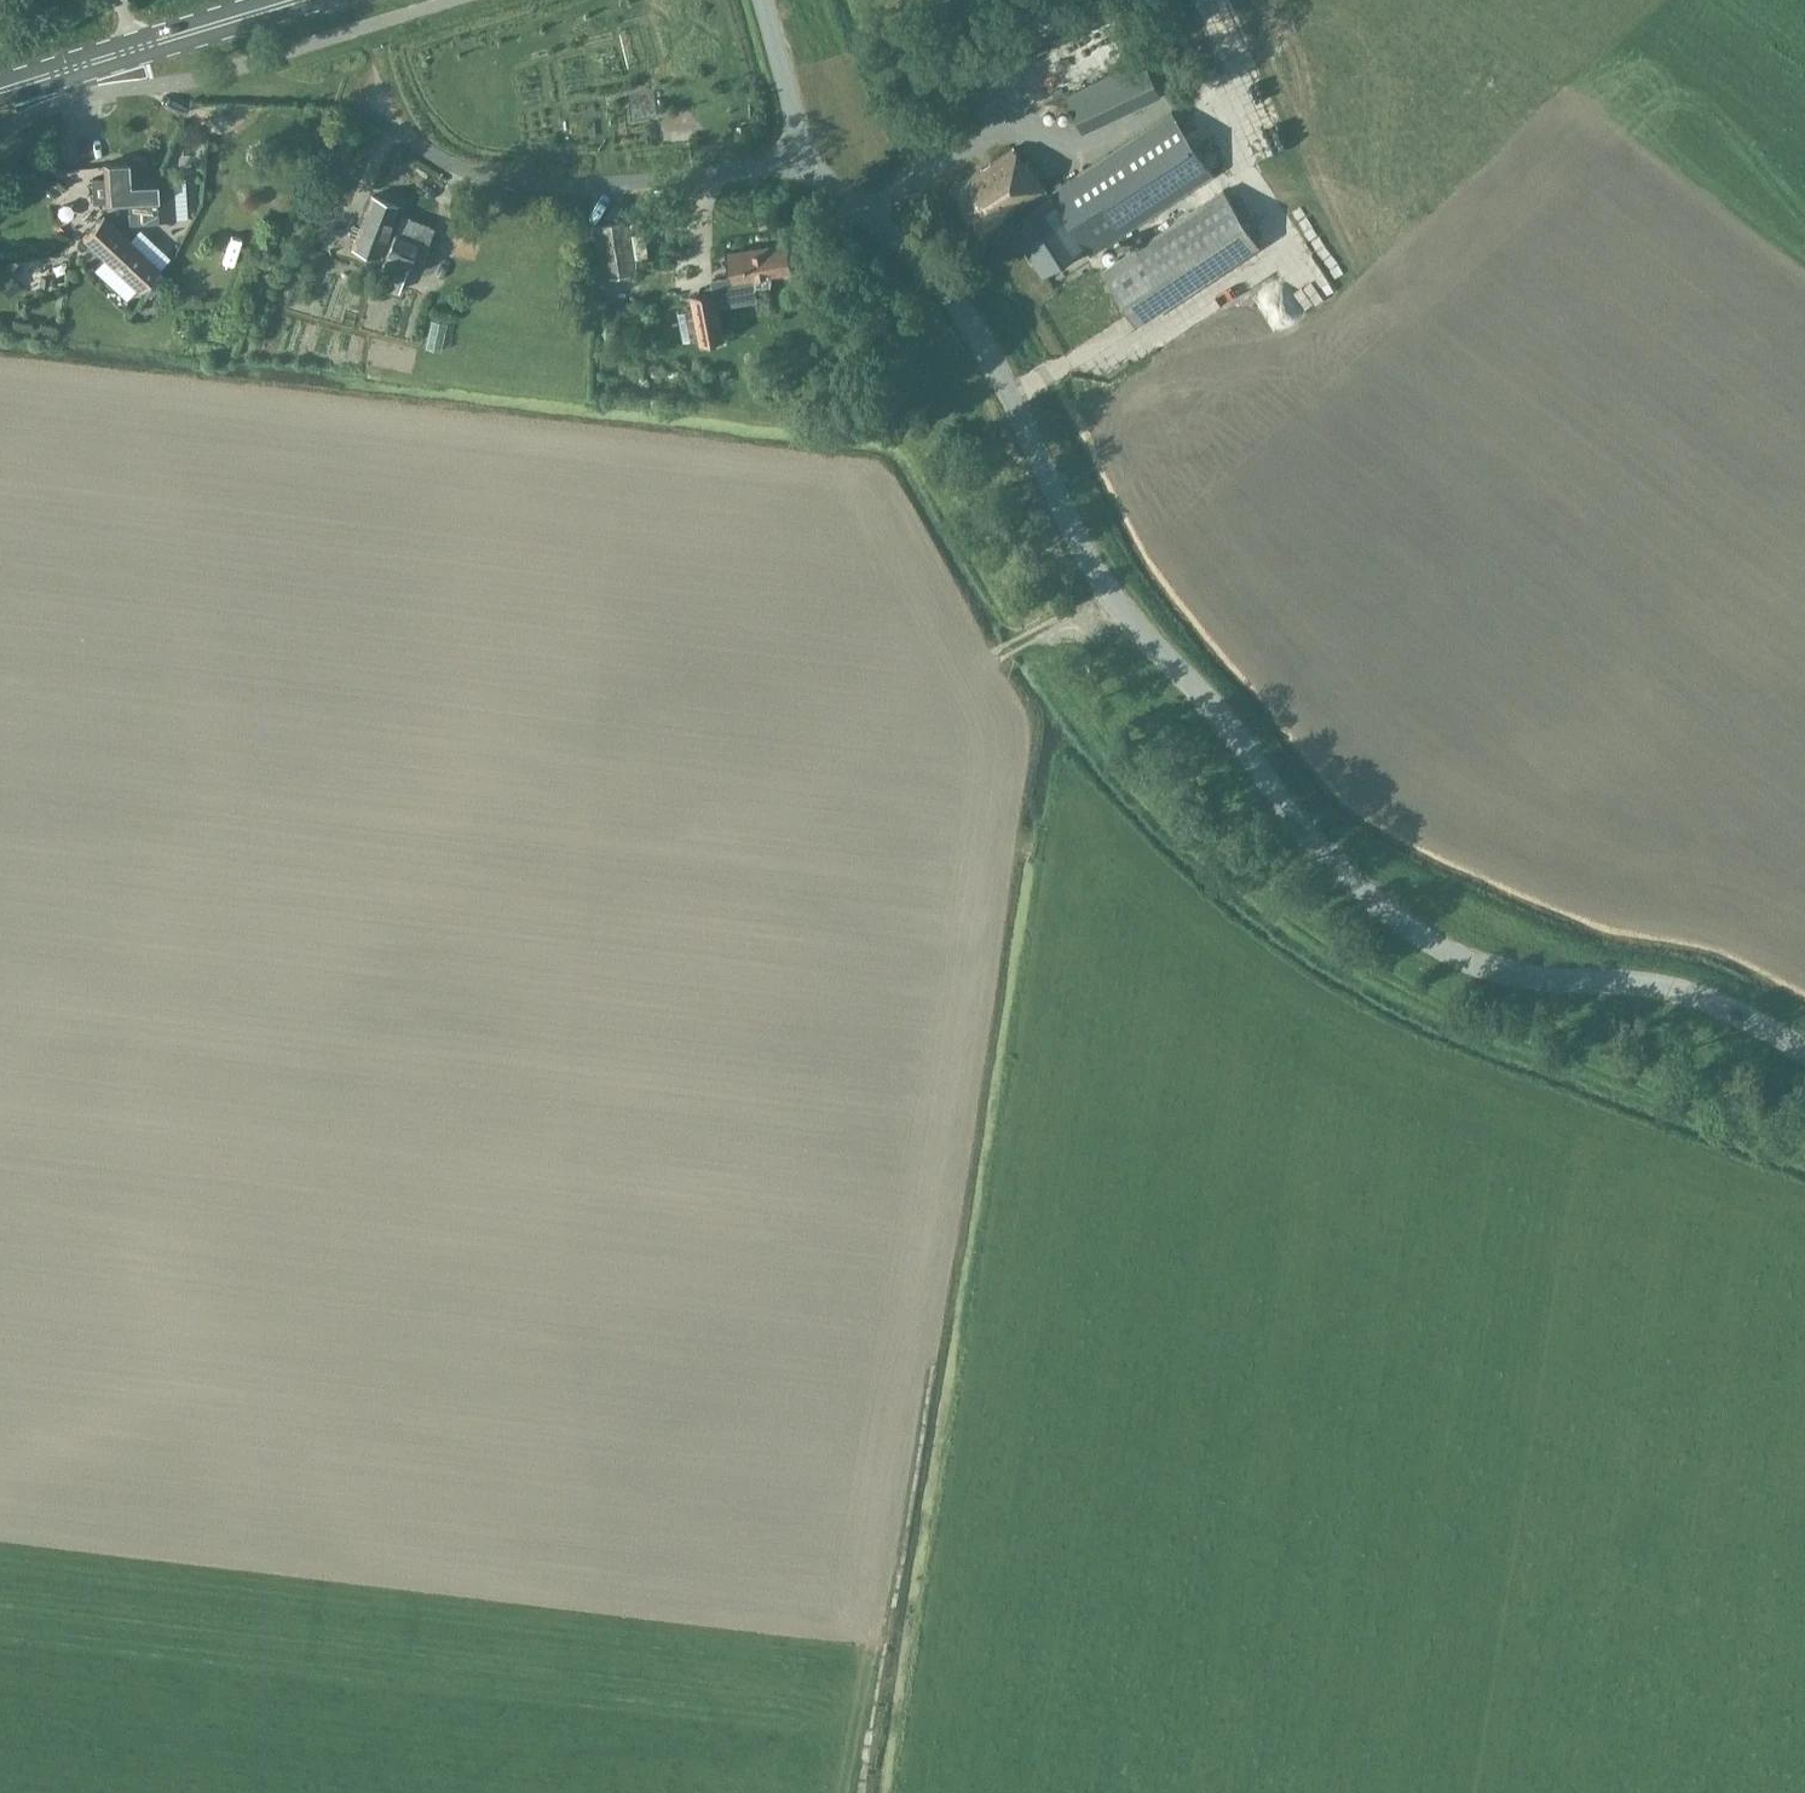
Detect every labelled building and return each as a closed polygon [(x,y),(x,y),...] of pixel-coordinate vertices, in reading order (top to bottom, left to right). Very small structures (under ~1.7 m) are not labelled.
[(1081,130),(1161,93),(1145,58),(1065,95),(1081,130)] [(1089,253),(1212,172),(1172,111),(1050,192),(1028,159),(1026,160),(1019,150),(1017,151),(1014,146),(992,161),(991,159),(950,186),(985,238),(1009,222),(1043,273),(1084,246),(1089,253)] [(108,178),(92,179),(93,203),(110,203),(110,204),(129,203),(130,216),(130,223),(157,222),(157,220),(176,219),(175,190),(157,191),(156,178),(137,179),(136,163),(107,164),(108,178)] [(1223,189),(1100,270),(1126,309),(1249,228),(1223,189)] [(379,256),(399,202),(374,193),(354,247),(379,256)] [(155,272),(161,266),(105,214),(84,237),(140,288),(141,288),(157,303),(172,288),(155,272)] [(420,269),(435,227),(402,214),(379,275),(376,282),(400,291),(410,265),(420,269)] [(632,218),(598,223),(605,276),(640,272),(637,256),(649,254),(644,219),(632,221),(632,218)] [(714,288),(717,304),(757,298),(754,277),(793,272),(789,243),(729,252),(732,274),(710,277),(712,288),(714,288)] [(435,253),(429,276),(440,279),(446,257),(435,253)] [(0,276),(0,283),(5,290),(9,294),(15,288),(3,273),(0,276)] [(717,304),(714,288),(691,292),(701,342),(723,338),(717,304)]
